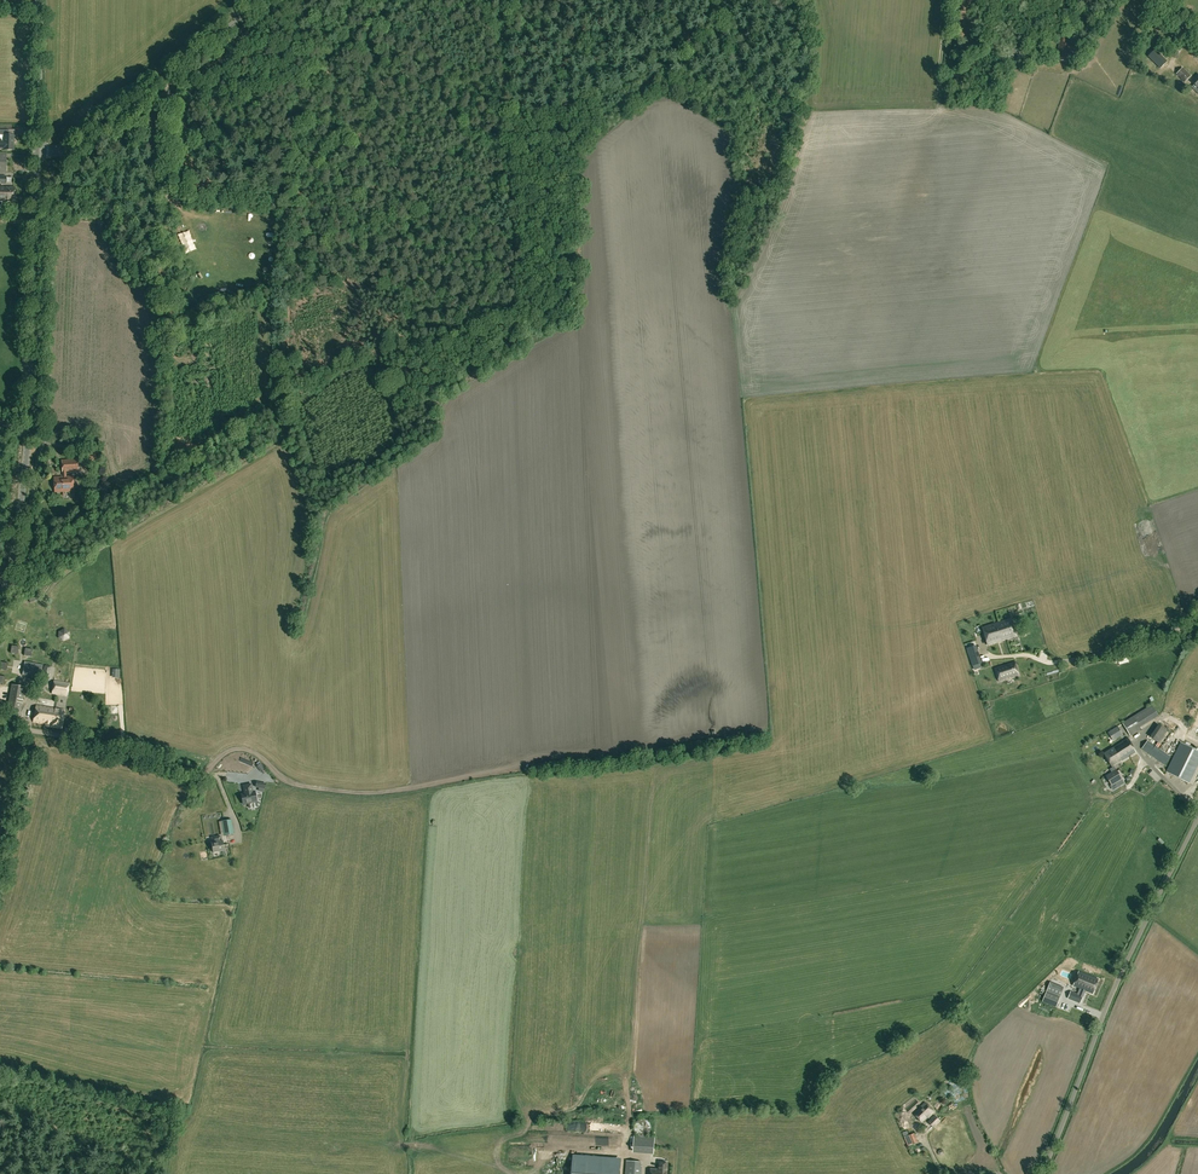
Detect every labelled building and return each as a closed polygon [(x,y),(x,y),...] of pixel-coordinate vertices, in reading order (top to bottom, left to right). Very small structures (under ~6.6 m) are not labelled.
[(1095,36),(1090,32),(1081,44),(1087,48),(1095,36)] [(1069,57),(1070,57),(1073,57),(1074,51),(1071,50),(1072,46),(1064,44),(1059,43),(1058,52),(1059,52),(1058,60),(1067,61),(1067,57),(1069,57)] [(1156,59),(1162,66),(1167,62),(1161,55),(1156,59)] [(1182,68),(1176,74),(1184,82),(1190,76),(1182,68)] [(4,142),(0,142),(0,149),(4,149),(4,150),(14,150),(14,130),(0,130),(0,135),(4,135),(4,142)] [(0,187),(0,200),(16,200),(16,187),(0,187)] [(66,472),(78,471),(77,458),(62,460),(64,477),(54,477),(55,492),(74,490),(73,476),(66,476),(66,472)] [(982,628),(987,645),(1016,636),(1011,619),(982,628)] [(975,646),(967,649),(972,666),(981,664),(975,646)] [(1018,674),(1014,661),(994,667),(998,680),(1007,678),(1007,677),(1011,675),(1011,676),(1018,674)] [(42,665),(25,662),(22,675),(40,678),(42,665)] [(44,666),(42,678),(48,679),(50,667),(51,663),(45,662),(44,666)] [(54,681),(51,694),(67,696),(69,683),(54,681)] [(6,713),(19,716),(24,687),(11,685),(6,713)] [(50,725),(50,726),(61,728),(64,710),(36,705),(33,722),(44,724),(44,725),(45,725),(46,726),(47,726),(48,726),(49,726),(50,725)] [(1151,705),(1122,723),(1130,736),(1141,729),(1139,727),(1158,716),(1151,705)] [(1159,750),(1171,734),(1174,729),(1162,721),(1159,725),(1158,725),(1141,749),(1164,765),(1170,757),(1159,750)] [(1113,748),(1104,753),(1112,768),(1109,769),(1111,773),(1106,776),(1111,785),(1122,779),(1113,765),(1121,761),(1136,752),(1127,738),(1125,739),(1119,728),(1105,736),(1113,748)] [(1189,783),(1197,764),(1197,751),(1180,743),(1166,772),(1189,783)] [(245,791),(241,792),(243,803),(245,803),(245,804),(249,804),(248,802),(257,801),(256,791),(253,792),(252,784),(244,785),(245,791)] [(212,842),(211,842),(213,852),(224,850),(222,840),(221,841),(220,836),(211,837),(212,842)] [(1059,976),(1057,979),(1062,981),(1067,969),(1060,966),(1056,975),(1059,976)] [(1079,995),(1071,992),(1068,999),(1080,1003),(1085,991),(1093,994),(1099,980),(1079,972),(1073,986),(1081,990),(1079,995)] [(1056,1007),(1059,998),(1046,993),(1042,1001),(1056,1007)] [(934,1112),(925,1103),(914,1114),(922,1122),(927,1117),(928,1118),(934,1112)] [(927,1122),(933,1128),(940,1121),(934,1115),(927,1122)] [(642,1119),(639,1120),(636,1122),(635,1123),(634,1125),(634,1127),(634,1129),(635,1131),(635,1133),(636,1134),(637,1135),(640,1136),(642,1137),(644,1137),(647,1136),(649,1135),(650,1133),(651,1131),(652,1128),(651,1126),(651,1124),(649,1122),(648,1121),(646,1120),(642,1119)] [(911,1135),(909,1135),(912,1144),(918,1142),(914,1133),(911,1135)] [(634,1137),(632,1153),(651,1154),(652,1138),(634,1137)] [(642,1166),(641,1166),(641,1162),(626,1161),(625,1173),(641,1173),(642,1166)] [(668,1163),(660,1162),(659,1168),(650,1168),(650,1173),(667,1173),(668,1163)]
